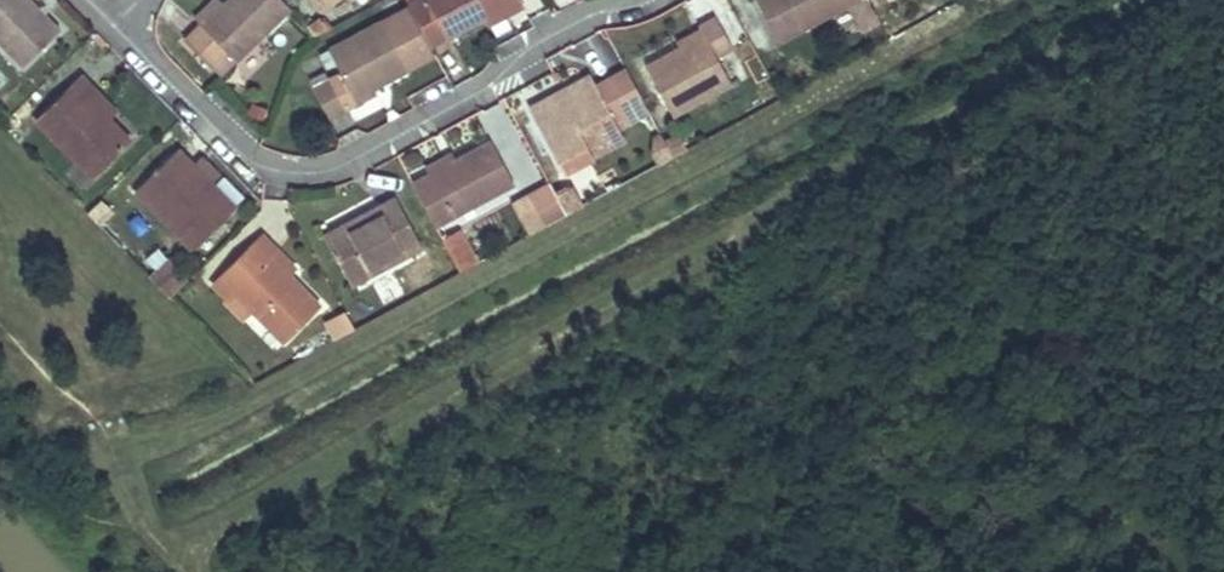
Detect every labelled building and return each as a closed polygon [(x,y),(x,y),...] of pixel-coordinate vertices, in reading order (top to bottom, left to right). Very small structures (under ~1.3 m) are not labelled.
[(24,67),(59,31),(29,0),(0,0),(0,43),(24,67)] [(195,20),(200,25),(222,4),(218,0),(216,0),(195,20)] [(200,25),(236,60),(290,8),(282,0),(226,0),(222,4),(200,25)] [(334,0),(312,0),(319,10),(334,0)] [(408,5),(408,6),(430,47),(483,17),(514,0),(417,0),(408,5)] [(483,17),(488,25),(523,6),(520,0),(514,0),(483,17)] [(777,39),(853,0),(757,0),(777,39)] [(373,87),(434,55),(430,47),(408,6),(328,48),(341,74),(353,97),(373,87)] [(680,49),(645,67),(671,116),(729,84),(715,55),(731,47),(714,19),(699,27),(701,29),(703,35),(680,49)] [(701,29),(677,43),(680,48),(703,35),(701,29)] [(591,80),(532,112),(553,150),(577,137),(612,119),(617,127),(648,109),(628,72),(595,90),(591,80)] [(341,74),(331,79),(348,110),(357,105),(353,97),(341,74)] [(80,77),(36,121),(94,180),(130,143),(108,120),(89,101),(97,94),(80,77)] [(331,79),(314,87),(330,119),(348,110),(331,79)] [(373,87),(353,97),(357,105),(377,94),(373,87)] [(97,94),(89,101),(108,120),(115,112),(97,94)] [(577,137),(553,150),(561,166),(585,152),(577,137)] [(673,156),(663,137),(657,141),(654,154),(660,163),(673,156)] [(428,175),(413,184),(435,226),(515,184),(492,141),(455,161),(428,175)] [(178,151),(135,193),(191,251),(235,209),(211,184),(208,189),(188,169),(192,165),(178,151)] [(451,155),(425,169),(428,175),(455,161),(451,155)] [(192,165),(188,169),(208,189),(211,184),(192,165)] [(555,194),(550,185),(531,196),(546,225),(566,214),(555,194)] [(566,214),(582,205),(576,195),(565,190),(555,194),(566,214)] [(396,198),(324,235),(350,285),(422,246),(396,198)] [(441,236),(456,269),(477,260),(462,226),(441,236)] [(260,234),(253,242),(286,276),(294,267),(260,234)] [(253,242),(212,283),(229,301),(234,295),(283,344),(318,308),(286,276),(253,242)] [(167,293),(186,278),(169,256),(150,271),(167,293)]
